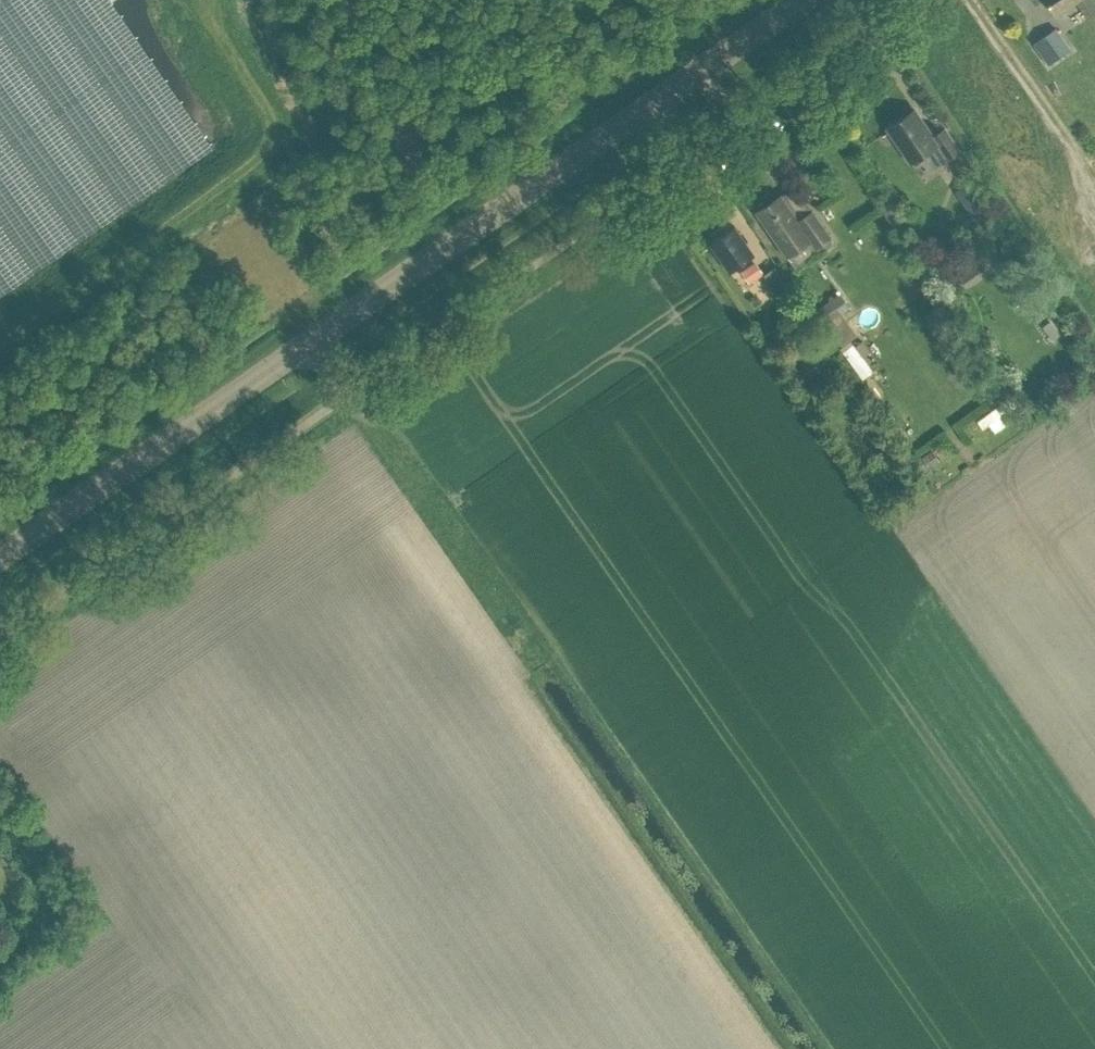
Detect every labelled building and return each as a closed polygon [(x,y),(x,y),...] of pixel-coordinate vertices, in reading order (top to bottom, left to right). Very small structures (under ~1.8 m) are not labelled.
[(1056,15),(1076,1),(1088,17),(1094,12),(1094,4),(1092,0),(1045,0),(1056,15)] [(1056,28),(1036,41),(1050,61),(1070,48),(1056,28)] [(959,150),(944,128),(933,136),(915,109),(887,128),(910,161),(925,152),(935,166),(947,157),(959,150)] [(977,175),(957,188),(977,219),(997,206),(977,175)] [(780,194),(756,211),(787,256),(810,240),(815,247),(830,237),(812,210),(797,220),(780,194)] [(710,243),(730,272),(754,255),(734,226),(710,243)] [(741,273),(747,283),(763,273),(756,263),(741,273)] [(788,289),(773,267),(761,275),(776,297),(788,289)] [(812,312),(823,326),(849,308),(838,293),(812,312)]
